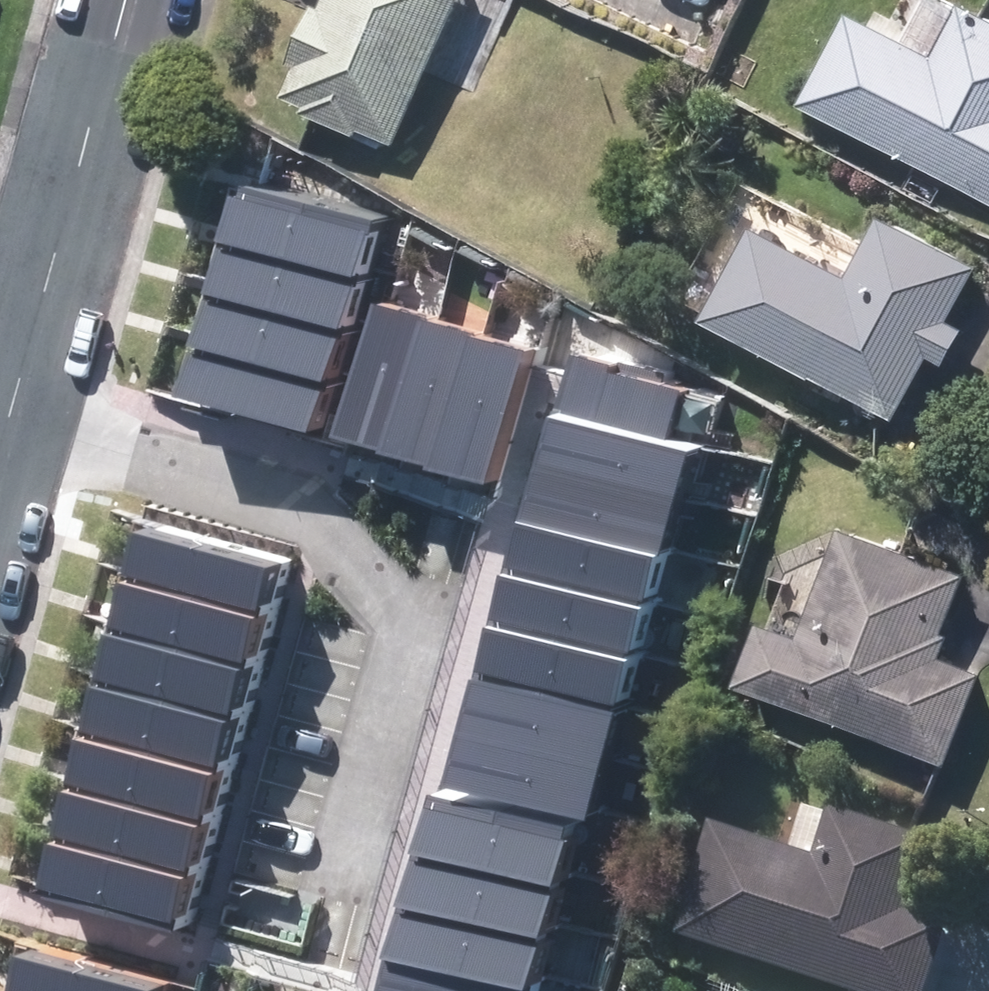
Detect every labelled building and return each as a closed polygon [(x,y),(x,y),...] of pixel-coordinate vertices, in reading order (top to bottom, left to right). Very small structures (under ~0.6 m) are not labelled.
[(395,149),(462,0),(331,0),(286,100),(395,149)] [(801,113),(988,210),(988,27),(960,12),(931,67),(848,24),(801,113)] [(228,189),(215,243),(352,277),(366,222),(228,189)] [(749,236),(703,327),(894,424),(971,273),(878,227),(848,286),(749,236)] [(201,298),(338,332),(352,277),(215,243),(201,298)] [(201,298),(188,348),(325,382),(338,332),(201,298)] [(428,323),(375,305),(330,439),(383,456),(428,323)] [(480,340),(428,323),(383,456),(435,473),(480,340)] [(529,356),(480,340),(435,473),(484,490),(529,356)] [(325,382),(188,348),(175,401),(312,435),(325,382)] [(679,384),(570,357),(555,413),(665,440),(679,384)] [(665,440),(555,413),(549,411),(534,468),(672,503),(687,446),(665,440)] [(658,559),(672,503),(534,468),(520,525),(658,559)] [(658,559),(520,525),(507,576),(645,611),(658,559)] [(272,565),(129,529),(117,580),(260,616),(272,565)] [(762,631),(740,687),(944,766),(978,681),(932,663),(963,583),(844,536),(801,646),(762,631)] [(632,661),(645,611),(507,576),(500,574),(487,625),(632,661)] [(260,616),(117,580),(104,631),(247,666),(260,616)] [(632,661),(487,625),(475,674),(620,710),(632,661)] [(247,666),(104,631),(90,685),(233,720),(247,666)] [(605,768),(620,710),(475,674),(470,673),(456,731),(605,768)] [(233,720),(90,685),(77,737),(220,772),(233,720)] [(605,768),(456,731),(442,784),(592,821),(605,768)] [(208,820),(220,772),(77,737),(65,785),(208,820)] [(208,820),(65,785),(52,839),(195,873),(208,820)] [(564,831),(429,797),(415,854),(550,888),(564,831)] [(680,945),(823,990),(927,990),(946,933),(902,919),(924,849),(831,819),(816,866),(716,834),(680,945)] [(195,873),(52,839),(39,892),(182,927),(195,873)] [(536,941),(550,888),(415,854),(401,907),(536,941)] [(401,907),(388,960),(516,990),(524,990),(536,941),(401,907)] [(158,990),(15,956),(6,990),(158,990)] [(388,960),(380,990),(516,990),(388,960)]
